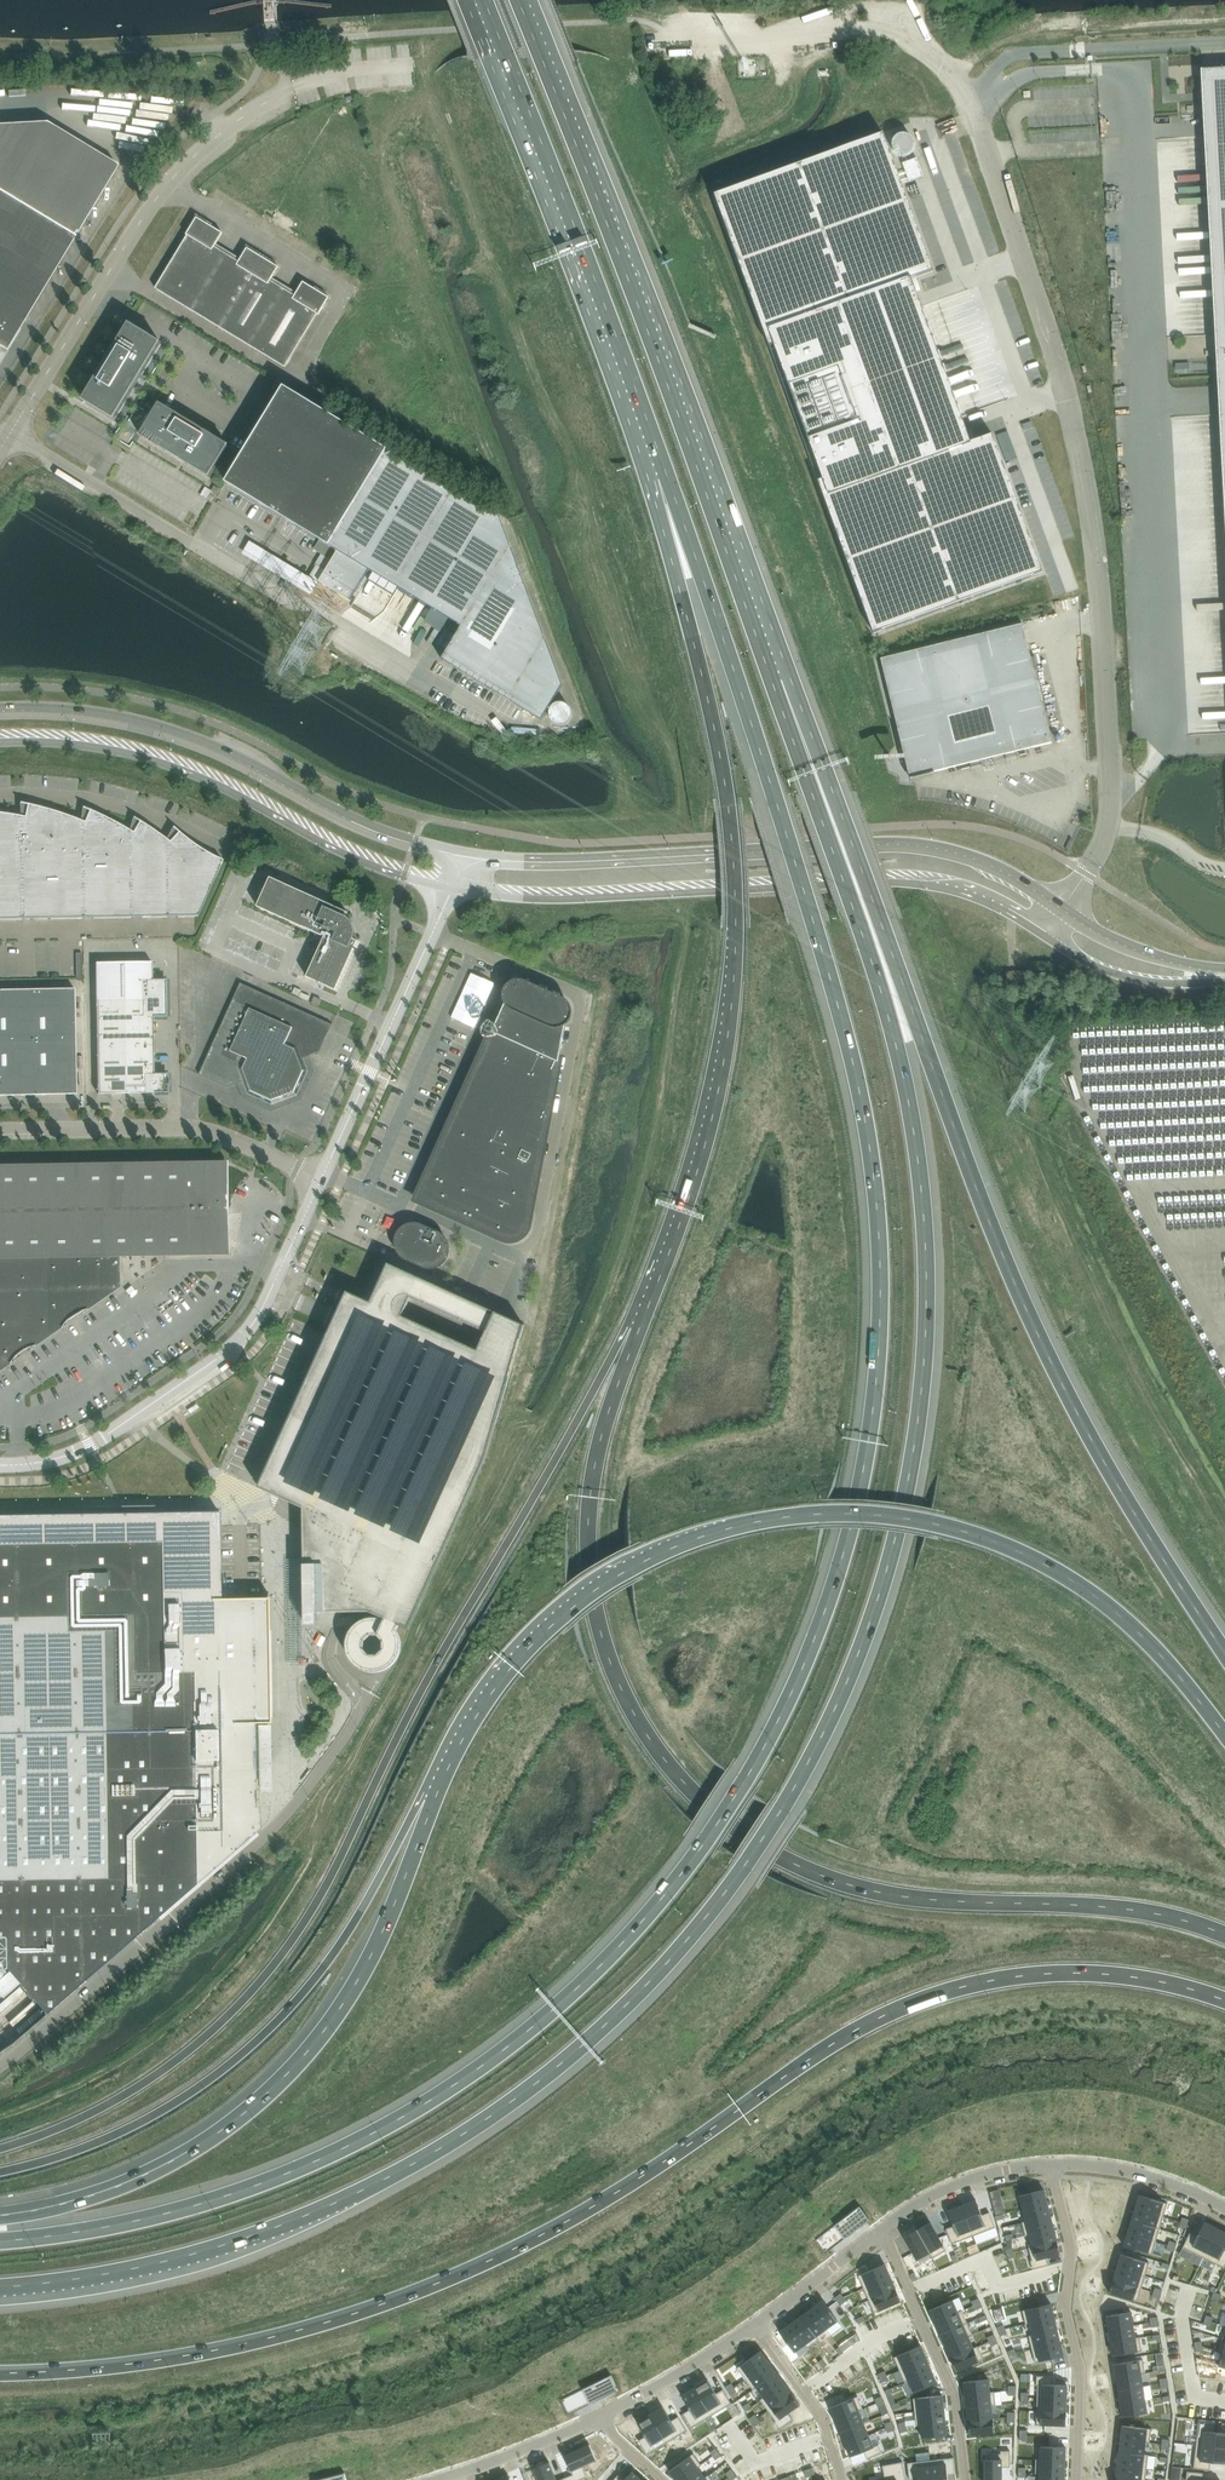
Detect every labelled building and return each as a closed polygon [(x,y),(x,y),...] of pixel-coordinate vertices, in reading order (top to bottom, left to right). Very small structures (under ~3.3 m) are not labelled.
[(1201,70),(1202,73),(1224,496),(1224,69),(1201,70)] [(47,123),(0,125),(0,364),(8,351),(7,348),(11,342),(14,342),(20,330),(19,330),(76,236),(74,235),(77,230),(79,231),(118,166),(47,123)] [(884,134),(715,196),(874,634),(1044,573),(994,435),(976,441),(971,443),(967,431),(917,292),(912,280),(917,278),(934,272),(884,134)] [(917,158),(903,163),(910,183),(924,177),(917,158)] [(188,236),(156,289),(166,295),(193,311),(227,255),(214,248),(216,244),(223,234),(197,218),(187,235),(188,236)] [(227,255),(193,311),(221,328),(263,259),(263,258),(248,249),(241,259),(239,263),(227,255)] [(263,259),(221,328),(249,345),(283,289),(270,281),(272,278),(279,268),(263,258),(263,259)] [(283,289),(249,345),(286,368),(318,315),(319,315),(329,298),(304,282),(297,293),(295,297),(283,289)] [(115,420),(161,344),(130,325),(84,401),(115,420)] [(462,627),(442,659),(541,719),(562,685),(499,516),(389,450),(388,450),(285,387),(226,483),(337,551),(319,582),(351,601),(369,570),(462,627)] [(209,477),(228,446),(160,404),(141,436),(209,477)] [(1052,743),(1023,624),(881,659),(910,778),(1052,743)] [(552,703),(554,723),(572,722),(570,701),(552,703)] [(85,822),(78,819),(71,816),(64,814),(56,811),(49,809),(42,807),(35,806),(28,804),(25,817),(26,870),(0,870),(0,919),(198,916),(218,871),(220,867),(170,867),(134,868),(85,869),(85,822)] [(85,869),(134,868),(133,832),(127,829),(121,825),(115,822),(109,819),(102,815),(96,813),(90,810),(85,822),(85,869)] [(26,870),(25,817),(18,815),(11,814),(5,813),(0,812),(0,870),(26,870)] [(134,868),(170,867),(170,842),(165,838),(160,834),(155,831),(150,827),(145,824),(140,821),(133,832),(134,868)] [(170,867),(220,867),(223,860),(218,858),(213,855),(209,853),(204,850),(200,848),(195,845),(191,842),(187,838),(183,835),(179,832),(170,842),(170,867)] [(325,937),(354,926),(354,924),(353,923),(352,922),(351,920),(350,919),(348,918),(347,917),(345,916),(347,912),(270,877),(257,907),(325,937)] [(336,990),(358,941),(354,939),(355,938),(355,936),(355,934),(356,933),(356,931),(355,929),(355,928),(354,926),(325,937),(307,977),(336,990)] [(152,980),(152,962),(140,962),(96,963),(97,999),(166,999),(166,979),(152,980)] [(1007,984),(1030,982),(1030,970),(1006,972),(1007,984)] [(504,1008),(493,1032),(559,1062),(564,1035),(566,1024),(567,1022),(568,1021),(569,1020),(570,1018),(570,1017),(570,1015),(571,1013),(571,1012),(570,1010),(570,1009),(569,1007),(569,1006),(568,1004),(567,1003),(566,1002),(565,1001),(563,1000),(526,983),(524,983),(523,982),(521,982),(519,982),(518,982),(516,982),(515,983),(513,984),(512,984),(510,985),(509,987),(508,988),(507,989),(507,991),(506,992),(506,994),(506,996),(506,997),(506,999),(506,1000),(507,1002),(504,1008)] [(298,1097),(310,1071),(305,1058),(320,1052),(332,1024),(240,983),(199,1075),(227,1087),(242,1082),(247,1095),(272,1106),(298,1097)] [(292,993),(299,997),(301,992),(302,990),(295,987),(294,989),(292,993)] [(75,988),(0,990),(0,1043),(76,1041),(75,988)] [(318,1006),(321,999),(314,996),(311,1003),(318,1006)] [(97,1046),(153,1045),(153,1017),(167,1017),(166,999),(97,999),(97,1046)] [(483,1056),(479,1064),(493,1070),(552,1097),(554,1088),(559,1062),(493,1032),(492,1035),(483,1056)] [(77,1094),(76,1041),(0,1043),(0,1096),(77,1094)] [(154,1074),(153,1045),(97,1046),(98,1094),(168,1092),(168,1073),(154,1074)] [(479,1064),(472,1079),(549,1114),(552,1097),(493,1070),(479,1064)] [(464,1096),(461,1103),(544,1141),(546,1133),(549,1114),(472,1079),(464,1096)] [(461,1103),(450,1127),(539,1167),(544,1141),(461,1103)] [(450,1127),(436,1159),(489,1183),(471,1223),(501,1237),(504,1239),(507,1239),(510,1240),(513,1239),(516,1239),(519,1237),(522,1236),(524,1234),(526,1231),(527,1228),(528,1225),(539,1167),(450,1127)] [(429,1175),(418,1199),(471,1223),(489,1183),(436,1159),(429,1175)] [(185,1253),(228,1252),(226,1164),(184,1165),(185,1253)] [(51,1254),(118,1254),(141,1253),(168,1253),(185,1253),(184,1165),(0,1168),(0,1253),(51,1254)] [(446,1239),(445,1238),(444,1236),(442,1235),(441,1234),(439,1233),(425,1227),(423,1226),(421,1225),(419,1224),(417,1224),(415,1224),(413,1224),(411,1224),(411,1226),(398,1238),(397,1237),(396,1239),(396,1241),(396,1243),(396,1245),(396,1246),(397,1248),(398,1250),(398,1251),(399,1253),(400,1254),(402,1256),(403,1257),(404,1258),(406,1259),(424,1266),(426,1267),(428,1268),(429,1268),(431,1268),(433,1268),(435,1267),(437,1267),(438,1266),(440,1265),(442,1264),(443,1263),(444,1262),(446,1260),(447,1259),(447,1257),(448,1255),(449,1253),(449,1252),(449,1250),(449,1248),(449,1246),(448,1244),(448,1242),(447,1241),(446,1239)] [(2,1363),(4,1361),(6,1359),(8,1357),(10,1355),(12,1352),(14,1350),(15,1350),(15,1341),(32,1341),(32,1337),(35,1337),(38,1336),(41,1335),(43,1334),(46,1332),(49,1331),(51,1329),(51,1254),(0,1253),(0,1365),(2,1363)] [(51,1329),(54,1327),(56,1325),(58,1323),(60,1321),(62,1319),(64,1316),(66,1314),(66,1305),(84,1305),(84,1301),(87,1300),(89,1299),(92,1298),(95,1297),(98,1296),(100,1294),(103,1293),(105,1291),(108,1289),(110,1287),(112,1285),(114,1282),(116,1280),(117,1278),(118,1278),(118,1254),(51,1254),(51,1329)] [(345,1296),(335,1319),(328,1335),(311,1371),(263,1476),(258,1487),(304,1508),(305,1559),(305,1582),(305,1605),(317,1605),(317,1612),(344,1612),(370,1612),(409,1629),(485,1461),(524,1325),(388,1263),(371,1302),(368,1301),(347,1291),(345,1296)] [(258,1750),(258,1717),(264,1717),(263,1671),(264,1671),(265,1670),(266,1670),(267,1669),(268,1669),(269,1668),(270,1667),(270,1666),(270,1664),(270,1663),(270,1662),(270,1661),(269,1660),(269,1659),(268,1658),(267,1657),(266,1657),(265,1656),(264,1656),(263,1656),(262,1606),(221,1607),(219,1511),(0,1515),(0,1961),(46,2014),(260,1828),(259,1768),(260,1768),(261,1768),(262,1767),(264,1766),(265,1766),(265,1765),(266,1764),(267,1763),(267,1761),(267,1760),(268,1759),(267,1757),(267,1756),(267,1755),(266,1754),(265,1753),(264,1752),(263,1751),(262,1751),(261,1750),(260,1750),(258,1750)] [(304,1667),(303,1561),(286,1561),(287,1668),(304,1667)] [(399,1632),(408,1635),(409,1629),(370,1612),(369,1621),(375,1624),(361,1627),(351,1636),(347,1646),(347,1657),(360,1676),(376,1677),(386,1674),(397,1668),(401,1652),(394,1640),(399,1632)] [(1044,2189),(1020,2196),(1023,2208),(1047,2202),(1044,2189)] [(1140,2195),(1136,2208),(1164,2216),(1168,2203),(1140,2195)] [(976,2200),(962,2205),(974,2236),(996,2227),(990,2212),(982,2215),(976,2200)] [(1047,2202),(1023,2208),(1026,2221),(1051,2215),(1047,2202)] [(954,2226),(946,2229),(952,2244),(974,2236),(962,2205),(948,2211),(954,2226)] [(1003,2205),(994,2207),(996,2214),(1004,2212),(1003,2205)] [(860,2206),(816,2240),(826,2253),(870,2219),(860,2206)] [(1136,2208),(1132,2220),(1160,2229),(1164,2216),(1136,2208)] [(1026,2221),(1022,2222),(1026,2236),(1030,2235),(1030,2234),(1054,2228),(1051,2215),(1026,2221)] [(1132,2220),(1128,2233),(1156,2242),(1160,2229),(1132,2220)] [(930,2222),(917,2230),(930,2253),(933,2258),(946,2250),(930,2222)] [(1190,2232),(1183,2247),(1204,2258),(1218,2229),(1205,2222),(1197,2236),(1190,2232)] [(1054,2228),(1030,2234),(1030,2235),(1033,2246),(1033,2247),(1057,2241),(1054,2228)] [(1204,2258),(1224,2268),(1224,2267),(1224,2250),(1224,2249),(1224,2232),(1218,2229),(1204,2258)] [(917,2230),(904,2237),(917,2260),(930,2253),(917,2230)] [(1128,2233),(1124,2246),(1152,2255),(1156,2242),(1128,2233)] [(1008,2245),(1004,2247),(1006,2250),(1012,2247),(1012,2239),(1007,2240),(1006,2240),(1008,2245)] [(1033,2246),(1029,2247),(1032,2260),(1031,2261),(1033,2269),(1049,2265),(1047,2257),(1061,2254),(1057,2241),(1033,2247),(1033,2246)] [(1121,2254),(1117,2267),(1146,2276),(1150,2263),(1121,2254)] [(885,2264),(858,2276),(864,2288),(891,2276),(885,2264)] [(1117,2267),(1114,2280),(1142,2288),(1146,2276),(1117,2267)] [(891,2276),(864,2288),(869,2300),(896,2289),(891,2276)] [(1114,2280),(1110,2293),(1138,2302),(1142,2288),(1114,2280)] [(896,2289),(869,2300),(875,2313),(902,2301),(896,2289)] [(1214,2292),(1212,2299),(1220,2301),(1222,2294),(1214,2292)] [(841,2293),(835,2297),(838,2301),(844,2297),(841,2293)] [(844,2297),(838,2301),(841,2305),(847,2301),(844,2297)] [(953,2300),(930,2310),(935,2322),(958,2312),(953,2300)] [(823,2301),(812,2308),(827,2329),(838,2321),(823,2301)] [(1051,2304),(1023,2311),(1026,2324),(1030,2323),(1030,2322),(1054,2317),(1051,2304)] [(812,2308),(802,2316),(816,2337),(817,2336),(827,2329),(812,2308)] [(958,2312),(935,2322),(941,2334),(968,2323),(962,2310),(958,2312)] [(1132,2312),(1107,2316),(1109,2329),(1134,2325),(1132,2312)] [(802,2316),(791,2324),(805,2344),(805,2345),(808,2348),(819,2340),(817,2336),(816,2337),(802,2316)] [(1054,2317),(1030,2322),(1030,2323),(1033,2335),(1058,2329),(1054,2317)] [(968,2323),(941,2334),(946,2347),(969,2337),(973,2335),(968,2323)] [(791,2324),(780,2332),(788,2344),(782,2348),(791,2361),(798,2356),(795,2352),(805,2345),(805,2344),(791,2324)] [(1134,2325),(1109,2329),(1111,2342),(1136,2338),(1134,2325)] [(1033,2335),(1029,2336),(1032,2350),(1061,2343),(1058,2329),(1033,2335)] [(969,2337),(946,2347),(951,2359),(974,2349),(974,2348),(969,2337)] [(1136,2338),(1111,2342),(1113,2356),(1142,2351),(1140,2338),(1140,2337),(1136,2338)] [(848,2339),(839,2346),(844,2352),(853,2345),(848,2339)] [(1061,2343),(1032,2350),(1035,2363),(1064,2356),(1061,2343)] [(839,2346),(836,2349),(840,2355),(844,2352),(839,2346)] [(921,2346),(894,2357),(900,2370),(926,2358),(921,2346)] [(974,2349),(951,2359),(957,2371),(984,2359),(978,2346),(974,2348),(974,2349)] [(761,2351),(737,2368),(745,2379),(769,2362),(761,2351)] [(1197,2357),(1200,2377),(1217,2379),(1217,2378),(1216,2378),(1217,2374),(1224,2376),(1224,2354),(1223,2353),(1219,2365),(1198,2359),(1197,2357)] [(926,2358),(900,2370),(905,2383),(909,2381),(909,2380),(932,2370),(926,2358)] [(822,2359),(818,2362),(823,2368),(827,2365),(822,2359)] [(1143,2359),(1114,2364),(1116,2378),(1141,2374),(1146,2374),(1146,2373),(1143,2359)] [(769,2362),(745,2379),(753,2390),(757,2387),(756,2387),(777,2372),(769,2362)] [(932,2370),(909,2380),(909,2381),(914,2393),(937,2383),(932,2370)] [(777,2372),(756,2387),(757,2387),(764,2397),(764,2398),(784,2383),(777,2372)] [(1141,2374),(1116,2378),(1119,2391),(1143,2387),(1141,2374)] [(611,2375),(561,2400),(569,2415),(619,2390),(611,2375)] [(1037,2376),(1036,2385),(1038,2385),(1037,2398),(1067,2399),(1067,2385),(1053,2385),(1053,2377),(1037,2376)] [(989,2379),(964,2382),(965,2395),(990,2392),(989,2379)] [(708,2380),(695,2388),(712,2416),(732,2404),(723,2389),(716,2394),(708,2380)] [(764,2397),(760,2400),(761,2400),(768,2411),(792,2393),(784,2383),(764,2398),(764,2397)] [(1143,2387),(1119,2391),(1121,2403),(1145,2400),(1143,2387)] [(695,2388),(682,2396),(690,2409),(683,2414),(692,2428),(712,2416),(695,2388)] [(990,2392),(965,2395),(967,2408),(992,2406),(996,2406),(995,2391),(990,2392)] [(792,2393),(768,2411),(776,2421),(774,2422),(780,2429),(793,2420),(788,2413),(800,2404),(792,2393)] [(943,2395),(913,2399),(915,2412),(944,2408),(943,2395)] [(858,2396),(831,2407),(836,2420),(859,2411),(863,2409),(858,2396)] [(1037,2398),(1037,2411),(1067,2412),(1067,2399),(1037,2398)] [(1145,2400),(1121,2403),(1123,2417),(1148,2413),(1145,2400)] [(992,2406),(967,2408),(968,2422),(993,2419),(992,2406)] [(663,2407),(650,2415),(667,2442),(687,2430),(679,2416),(672,2421),(663,2407)] [(944,2408),(915,2412),(917,2426),(921,2425),(946,2422),(944,2408)] [(859,2411),(836,2420),(841,2432),(864,2423),(859,2411)] [(1037,2411),(1037,2425),(1066,2426),(1067,2412),(1037,2411)] [(755,2414),(749,2419),(752,2422),(758,2418),(755,2414)] [(650,2415),(637,2423),(646,2436),(639,2440),(647,2454),(667,2442),(650,2415)] [(758,2418),(752,2422),(755,2426),(761,2422),(758,2418)] [(993,2419),(968,2422),(970,2435),(995,2432),(993,2419)] [(946,2422),(921,2425),(922,2438),(947,2435),(946,2422)] [(1196,2445),(1224,2448),(1224,2433),(1214,2432),(1215,2424),(1199,2422),(1196,2445)] [(864,2423),(841,2432),(845,2444),(869,2435),(864,2423)] [(1122,2425),(1121,2439),(1146,2442),(1146,2443),(1150,2443),(1150,2442),(1152,2429),(1122,2425)] [(869,2435),(845,2444),(851,2457),(864,2451),(867,2459),(882,2453),(879,2444),(873,2447),(869,2435)] [(1121,2439),(1119,2452),(1144,2455),(1144,2454),(1146,2443),(1146,2442),(1121,2439)] [(564,2478),(565,2479),(580,2479),(587,2477),(582,2466),(597,2460),(590,2444),(564,2456),(573,2475),(564,2478)] [(1194,2468),(1210,2470),(1211,2462),(1224,2464),(1224,2448),(1196,2445),(1194,2468)] [(1040,2459),(1040,2460),(1065,2461),(1066,2447),(1041,2446),(1040,2459)] [(716,2448),(710,2453),(713,2456),(719,2452),(716,2448)] [(985,2454),(986,2479),(1002,2479),(1002,2467),(1011,2467),(1010,2451),(1001,2451),(1001,2454),(985,2454)] [(719,2452),(713,2456),(716,2460),(721,2456),(719,2452)] [(1119,2452),(1118,2465),(1147,2468),(1149,2455),(1144,2454),(1144,2455),(1119,2452)] [(669,2471),(676,2479),(680,2479),(697,2467),(698,2468),(702,2465),(693,2454),(669,2471)] [(931,2460),(933,2479),(948,2479),(948,2475),(956,2474),(954,2458),(931,2460)] [(1036,2459),(1035,2474),(1040,2474),(1040,2473),(1065,2474),(1065,2461),(1040,2460),(1040,2459),(1036,2459)] [(908,2463),(910,2479),(918,2478),(918,2479),(933,2479),(931,2460),(908,2463)] [(534,2468),(539,2479),(557,2479),(549,2462),(534,2468)] [(903,2462),(883,2466),(885,2479),(906,2479),(903,2462)] [(1116,2478),(1133,2479),(1146,2479),(1147,2468),(1118,2465),(1116,2478)] [(680,2479),(702,2479),(705,2478),(705,2477),(698,2468),(697,2467),(680,2479)] [(731,2470),(725,2474),(728,2478),(734,2473),(731,2470)] [(632,2471),(624,2479),(642,2479),(632,2471)] [(1186,2479),(1203,2479),(1204,2473),(1187,2471),(1186,2479)]
